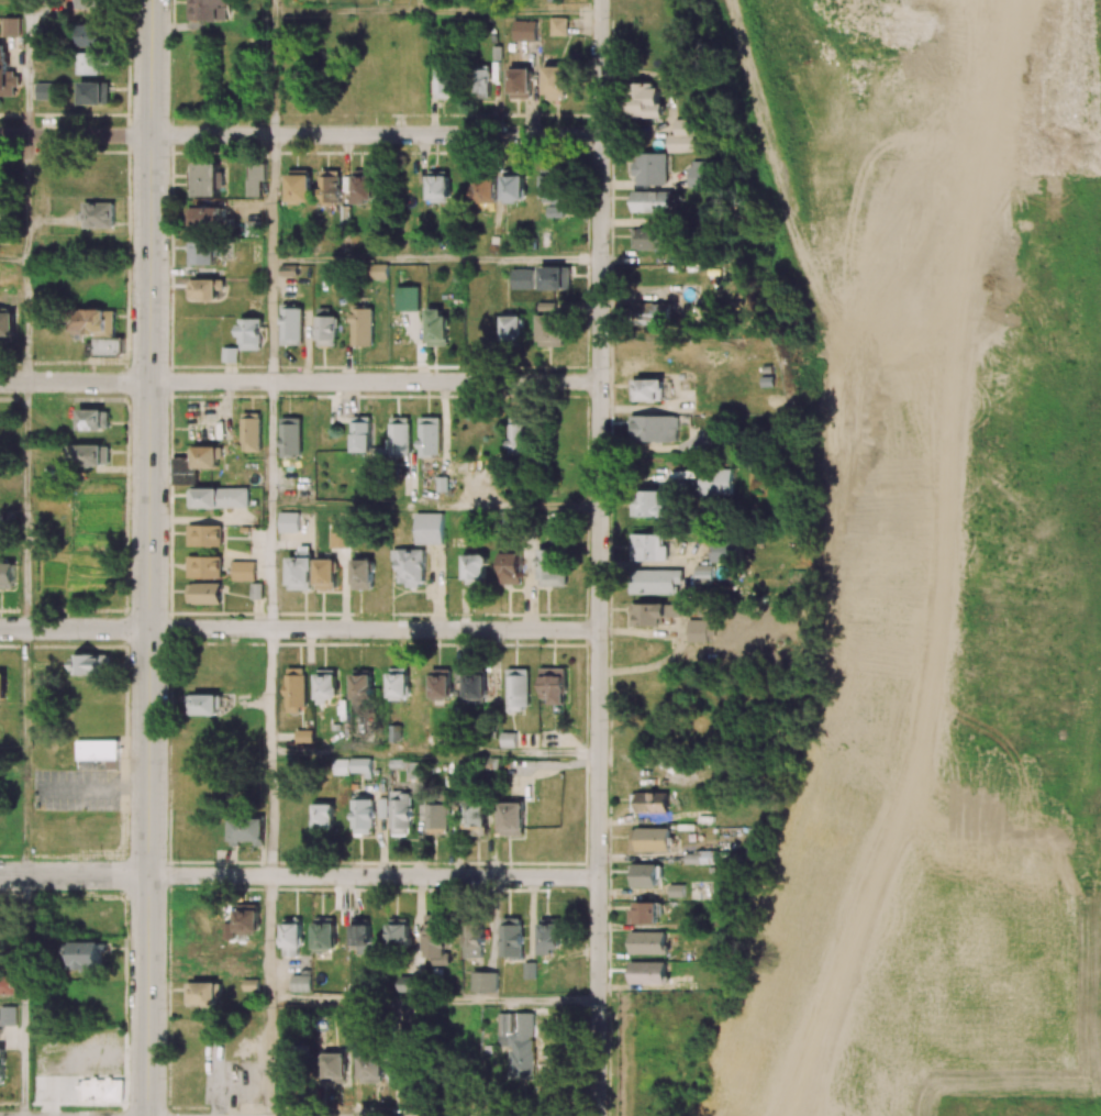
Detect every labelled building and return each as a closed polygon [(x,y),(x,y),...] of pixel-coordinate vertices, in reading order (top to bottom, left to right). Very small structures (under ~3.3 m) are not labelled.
[(187,20),(226,20),(226,5),(230,5),(230,0),(187,0),(187,20)] [(20,17),(4,18),(4,35),(20,35),(20,17)] [(567,18),(551,17),(550,35),(567,36),(567,18)] [(512,41),(536,41),(536,20),(513,20),(512,41)] [(80,47),(104,47),(104,24),(81,24),(80,47)] [(15,85),(20,85),(20,77),(9,76),(9,44),(0,44),(0,96),(15,96),(15,85)] [(81,74),(104,74),(104,53),(82,52),(81,74)] [(566,98),(566,65),(543,65),(544,98),(566,98)] [(490,98),(490,66),(474,66),(474,98),(490,98)] [(509,98),(530,98),(531,67),(510,66),(509,98)] [(436,98),(455,98),(454,69),(435,69),(436,98)] [(56,83),(37,82),(37,99),(56,100),(56,83)] [(109,83),(80,82),(80,104),(109,104),(109,83)] [(664,117),(664,104),(660,104),(660,84),(630,84),(630,117),(664,117)] [(635,185),(667,185),(668,153),(636,153),(635,185)] [(707,161),(689,161),(690,188),(708,188),(707,161)] [(196,196),(217,195),(217,163),(195,163),(196,196)] [(311,170),(287,170),(287,201),(310,202),(311,170)] [(341,171),(320,170),(319,204),(340,205),(341,171)] [(354,204),(373,204),(374,170),(354,170),(354,204)] [(429,203),(450,202),(449,170),(428,171),(429,203)] [(524,176),(503,175),(503,201),(524,201),(524,176)] [(543,205),(565,206),(566,176),(544,175),(543,205)] [(474,203),(496,203),(495,177),(474,178),(474,203)] [(632,212),(672,213),(672,191),(632,190),(632,212)] [(113,202),(83,202),(83,228),(113,228),(113,202)] [(547,218),(565,218),(565,206),(547,206),(547,218)] [(187,228),(223,227),(223,207),(187,208),(187,228)] [(667,249),(666,229),(637,230),(638,250),(667,249)] [(188,264),(214,265),(215,242),(188,241),(188,264)] [(388,265),(372,265),(372,279),(388,279),(388,265)] [(512,290),(571,289),(570,267),(512,268),(512,290)] [(223,280),(188,279),(188,299),(217,299),(217,291),(223,291),(223,280)] [(282,345),(302,345),(302,305),(282,305),(282,345)] [(352,346),(373,346),(373,308),(362,308),(362,305),(352,305),(352,346)] [(316,346),(337,346),(337,316),(331,316),(331,308),(316,308),(316,346)] [(429,346),(447,346),(446,308),(427,309),(429,346)] [(114,335),(114,309),(72,310),(72,336),(114,335)] [(15,340),(14,313),(0,313),(0,341),(15,340)] [(503,345),(523,345),(522,315),(502,316),(503,345)] [(564,316),(539,315),(538,346),(563,347),(564,316)] [(261,318),(238,319),(239,350),(262,350),(261,318)] [(93,355),(122,355),(122,338),(93,338),(93,355)] [(663,379),(632,379),(631,401),(663,401),(663,379)] [(109,410),(77,409),(77,430),(109,431),(109,410)] [(260,451),(260,413),(241,413),(241,451),(260,451)] [(678,416),(630,415),(629,441),(678,442),(678,416)] [(352,452),(370,452),(370,416),(352,416),(352,452)] [(300,417),(280,418),(280,454),(301,454),(300,417)] [(410,417),(389,417),(389,454),(409,455),(410,417)] [(439,417),(419,418),(419,455),(440,455),(439,417)] [(525,455),(525,423),(509,423),(509,454),(525,455)] [(704,430),(704,445),(719,446),(720,430),(704,430)] [(66,445),(67,465),(109,463),(108,444),(66,445)] [(173,484),(196,485),(197,468),(219,469),(220,446),(193,446),(193,458),(174,457),(173,484)] [(734,470),(702,469),(702,493),(733,494),(734,470)] [(194,508),(248,508),(248,488),(193,488),(194,508)] [(662,490),(638,490),(639,517),(668,516),(668,503),(662,503),(662,490)] [(279,532),(299,532),(299,512),(280,512),(279,532)] [(443,513),(416,513),(416,544),(443,544),(443,513)] [(221,547),(222,525),(188,525),(187,546),(221,547)] [(350,527),(331,527),(331,547),(349,548),(350,527)] [(664,534),(632,534),(632,561),(668,560),(668,546),(664,546),(664,534)] [(711,562),(742,563),(743,543),(711,543),(711,562)] [(289,590),(312,590),(311,546),(297,547),(297,557),(288,557),(289,590)] [(522,584),(521,548),(501,548),(501,584),(522,584)] [(424,549),(392,550),(392,560),(398,560),(398,583),(407,583),(407,588),(424,587),(424,549)] [(565,550),(538,549),(537,586),(564,586),(565,550)] [(464,584),(486,584),(487,554),(465,554),(464,584)] [(188,556),(187,577),(221,578),(222,556),(188,556)] [(315,588),(336,589),(337,560),(316,559),(315,588)] [(373,589),(373,560),(353,560),(353,589),(373,589)] [(232,581),(255,581),(255,562),(233,562),(232,581)] [(14,588),(14,563),(0,563),(0,588),(14,588)] [(635,593),(681,595),(681,570),(635,569),(635,593)] [(187,583),(188,604),(221,604),(221,583),(187,583)] [(663,625),(663,617),(680,618),(680,604),(632,603),(631,624),(663,625)] [(688,643),(708,643),(708,634),(713,634),(714,620),(688,620),(688,643)] [(109,655),(74,654),(73,673),(108,674),(109,655)] [(304,668),(285,668),(285,713),(305,713),(304,668)] [(389,698),(408,697),(408,668),(389,668),(389,698)] [(529,669),(507,668),(507,708),(528,708),(529,669)] [(567,704),(565,668),(540,668),(541,698),(551,697),(551,705),(567,704)] [(451,669),(431,669),(430,698),(451,699),(451,669)] [(316,704),(327,704),(327,699),(337,699),(337,670),(316,670),(316,704)] [(351,700),(372,700),(373,670),(352,670),(351,700)] [(464,702),(485,703),(486,670),(465,670),(464,702)] [(219,694),(187,694),(187,715),(220,715),(219,694)] [(313,742),(312,730),(295,730),(296,743),(313,742)] [(500,747),(516,747),(516,732),(501,732),(500,747)] [(119,770),(118,739),(77,741),(78,760),(107,759),(108,770),(119,770)] [(371,758),(351,759),(351,772),(371,772),(371,758)] [(411,791),(390,791),(390,834),(410,834),(411,791)] [(668,813),(668,792),(636,792),(636,813),(668,813)] [(353,834),(373,834),(373,798),(352,798),(353,834)] [(487,835),(486,801),(464,802),(465,829),(470,829),(470,835),(487,835)] [(524,802),(501,802),(500,835),(524,835),(524,802)] [(314,832),(334,832),(334,803),(314,804),(314,832)] [(426,834),(448,834),(448,804),(427,804),(426,834)] [(263,819),(230,819),(230,842),(254,841),(254,846),(264,845),(263,819)] [(669,851),(669,828),(630,828),(630,851),(669,851)] [(685,864),(710,863),(710,852),(685,852),(685,864)] [(658,887),(659,865),(632,864),(632,887),(658,887)] [(658,924),(658,902),(635,902),(635,912),(633,912),(632,924),(658,924)] [(259,905),(237,904),(236,933),(258,934),(259,905)] [(540,955),(554,954),(553,948),(561,948),(560,915),(539,916),(540,955)] [(423,957),(432,958),(432,965),(448,965),(449,917),(433,916),(433,923),(424,923),(423,957)] [(522,957),(521,917),(500,918),(501,957),(522,957)] [(282,956),(301,955),(300,918),(282,918),(282,956)] [(370,952),(370,918),(350,919),(351,952),(370,952)] [(409,919),(388,919),(388,948),(409,948),(409,919)] [(222,922),(223,939),(235,939),(235,922),(222,922)] [(335,922),(313,922),(313,950),(336,949),(335,922)] [(464,958),(483,957),(482,924),(463,925),(464,958)] [(667,954),(667,933),(630,932),(629,954),(667,954)] [(101,942),(72,942),(72,971),(102,970),(101,942)] [(535,962),(523,962),(524,979),(536,978),(535,962)] [(667,962),(629,962),(630,984),(667,984),(667,962)] [(497,992),(498,972),(472,972),(471,992),(497,992)] [(17,993),(17,973),(0,973),(0,993),(17,993)] [(291,975),(291,991),(311,991),(311,975),(291,975)] [(417,976),(398,976),(399,993),(417,993),(417,976)] [(220,1005),(220,982),(193,982),(193,1005),(220,1005)] [(0,1006),(0,1016),(0,1026),(16,1026),(16,1006),(0,1006)] [(510,1079),(534,1079),(535,1012),(518,1012),(517,1033),(511,1033),(511,1013),(498,1013),(498,1047),(510,1047),(510,1079)] [(323,1083),(346,1083),(346,1051),(323,1051),(323,1083)] [(360,1054),(359,1082),(381,1083),(382,1055),(360,1054)] [(409,1083),(408,1056),(388,1057),(389,1084),(409,1083)] [(82,1102),(122,1102),(123,1080),(77,1079),(77,1089),(83,1089),(82,1102)]
